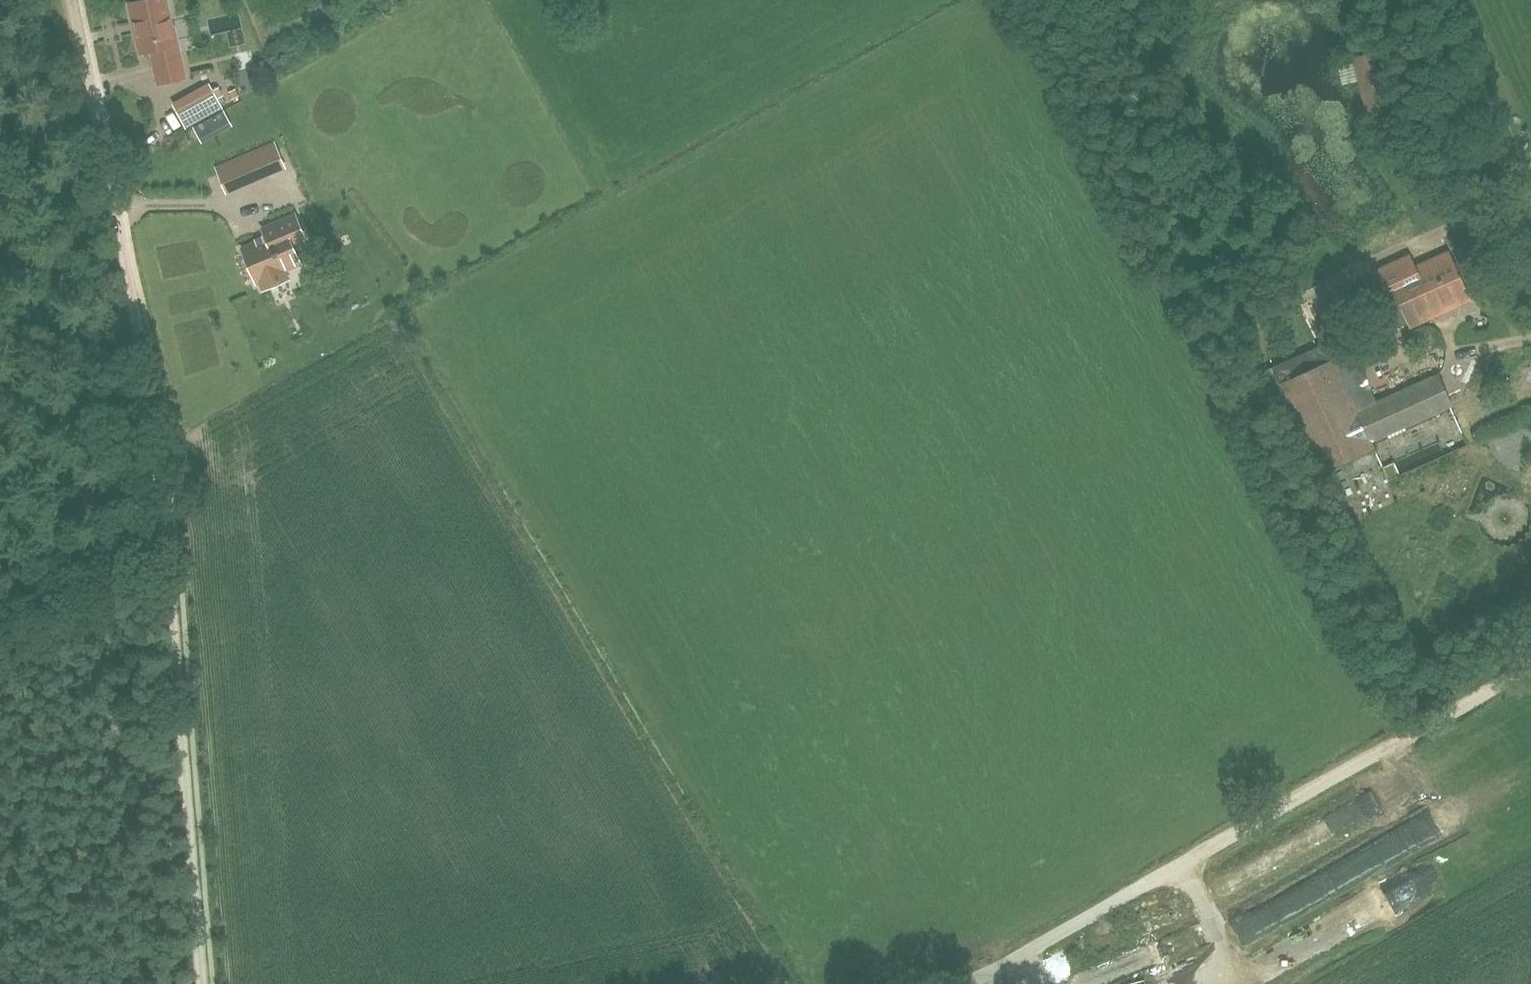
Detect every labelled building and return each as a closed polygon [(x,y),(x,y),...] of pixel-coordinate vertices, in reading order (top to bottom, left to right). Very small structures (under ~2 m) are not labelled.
[(142,53),(152,51),(159,84),(186,78),(178,43),(176,43),(166,0),(144,0),(130,3),(142,53)] [(1368,114),(1393,107),(1380,54),(1354,60),(1368,114)] [(222,108),(212,90),(177,110),(186,127),(222,108)] [(275,144),(251,154),(261,178),(285,168),(275,144)] [(300,264),(291,243),(305,237),(295,215),(263,229),(267,238),(242,249),(257,282),(260,281),(264,289),(287,279),(284,271),(300,264)] [(1391,303),(1399,300),(1410,326),(1469,300),(1448,253),(1415,268),(1410,256),(1377,271),(1391,303)] [(1334,361),(1325,364),(1281,384),(1274,368),(1260,374),(1307,478),(1374,448),(1371,440),(1451,404),(1436,376),(1357,412),(1334,361)] [(1395,461),(1383,467),(1389,480),(1401,475),(1395,461)] [(1372,896),(1387,923),(1404,914),(1389,886),(1372,896)] [(1277,891),(1254,896),(1258,913),(1281,908),(1277,891)] [(1070,954),(1041,964),(1048,983),(1069,983),(1079,980),(1070,954)]
